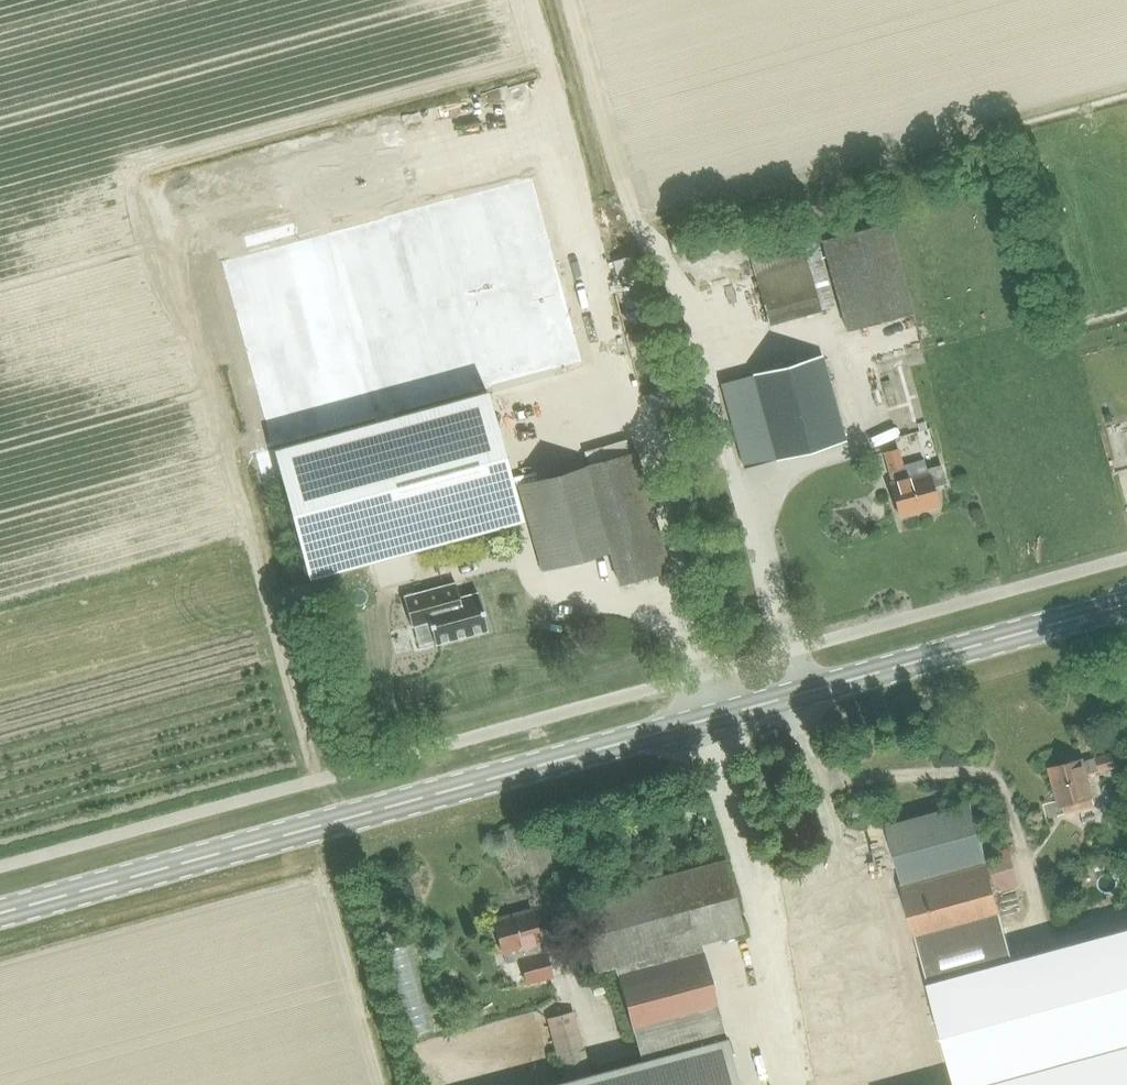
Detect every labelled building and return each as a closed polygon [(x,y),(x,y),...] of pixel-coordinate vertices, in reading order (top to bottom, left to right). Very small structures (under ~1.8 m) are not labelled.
[(530,177),(220,261),(270,444),(277,442),(277,443),(372,417),(374,422),(395,417),(393,411),(493,384),(492,384),(580,360),(530,177)] [(823,240),(848,331),(914,313),(889,222),(823,240)] [(768,327),(820,313),(819,310),(834,306),(816,240),(750,258),(768,327)] [(749,375),(721,382),(743,467),(772,459),(845,440),(823,356),(749,375)] [(486,392),(272,450),(307,579),(521,521),(486,392)] [(881,435),(892,433),(886,409),(876,411),(881,435)] [(888,484),(897,517),(935,506),(926,473),(907,479),(898,448),(883,452),(891,483),(888,484)] [(615,549),(609,551),(618,585),(669,572),(637,452),(591,465),(592,465),(615,549)] [(541,570),(609,551),(615,549),(592,465),(518,486),(541,570)] [(455,583),(403,597),(411,626),(428,621),(434,644),(487,630),(477,593),(459,598),(455,583)] [(1082,759),(1049,768),(1059,806),(1063,805),(1092,797),(1086,772),(1100,768),(1100,771),(1117,766),(1114,753),(1083,761),(1082,759)] [(922,950),(1004,926),(970,803),(886,826),(922,950)] [(753,839),(760,837),(758,826),(751,828),(753,839)] [(699,943),(742,932),(723,859),(577,897),(596,970),(616,965),(640,1061),(591,1074),(574,1011),(546,1019),(564,1081),(551,1084),(736,1084),(699,943)] [(498,940),(492,942),(496,957),(502,955),(507,972),(545,963),(531,909),(493,919),(498,940)] [(1016,968),(1004,926),(922,950),(960,1084),(1126,1084),(1126,936),(1016,968)] [(581,983),(583,997),(603,994),(601,981),(581,983)]
